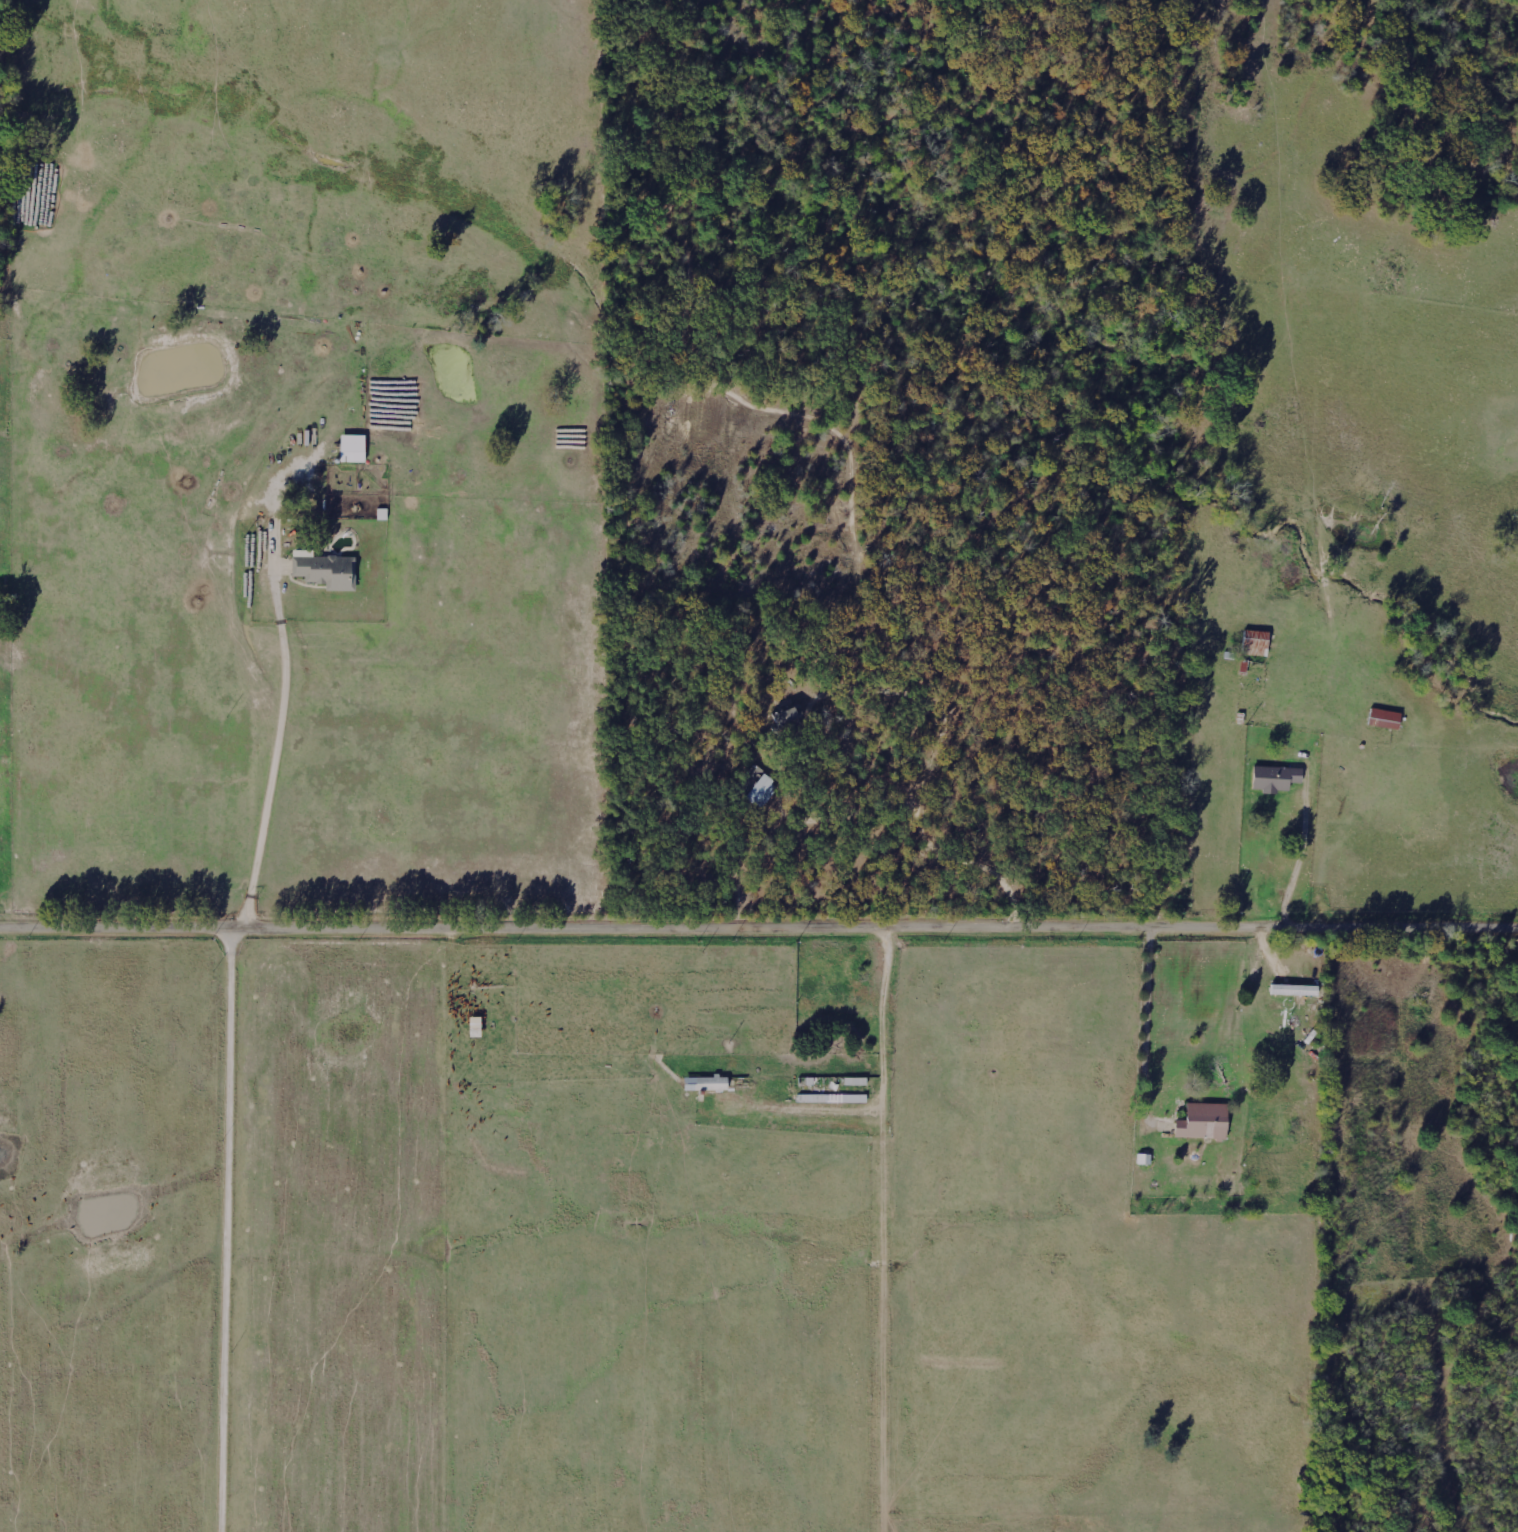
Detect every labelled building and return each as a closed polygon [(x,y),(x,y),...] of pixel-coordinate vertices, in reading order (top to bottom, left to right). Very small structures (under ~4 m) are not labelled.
[(366,435),(341,435),(340,462),(365,462),(366,435)] [(356,557),(292,557),(292,577),(305,577),(305,583),(327,584),(327,591),(356,591),(356,557)] [(1244,654),(1268,655),(1269,631),(1244,630),(1244,654)] [(1369,726),(1399,729),(1401,712),(1371,708),(1369,726)] [(1302,768),(1254,766),(1253,791),(1277,791),(1277,789),(1289,790),(1289,782),(1302,783),(1302,768)] [(1319,995),(1319,985),(1272,984),(1271,995),(1319,995)] [(700,1090),(728,1090),(728,1077),(684,1076),(684,1090),(700,1090)] [(1175,1137),(1227,1138),(1228,1104),(1187,1102),(1186,1121),(1175,1121),(1175,1137)] [(1151,1164),(1151,1154),(1138,1154),(1138,1164),(1151,1164)]
